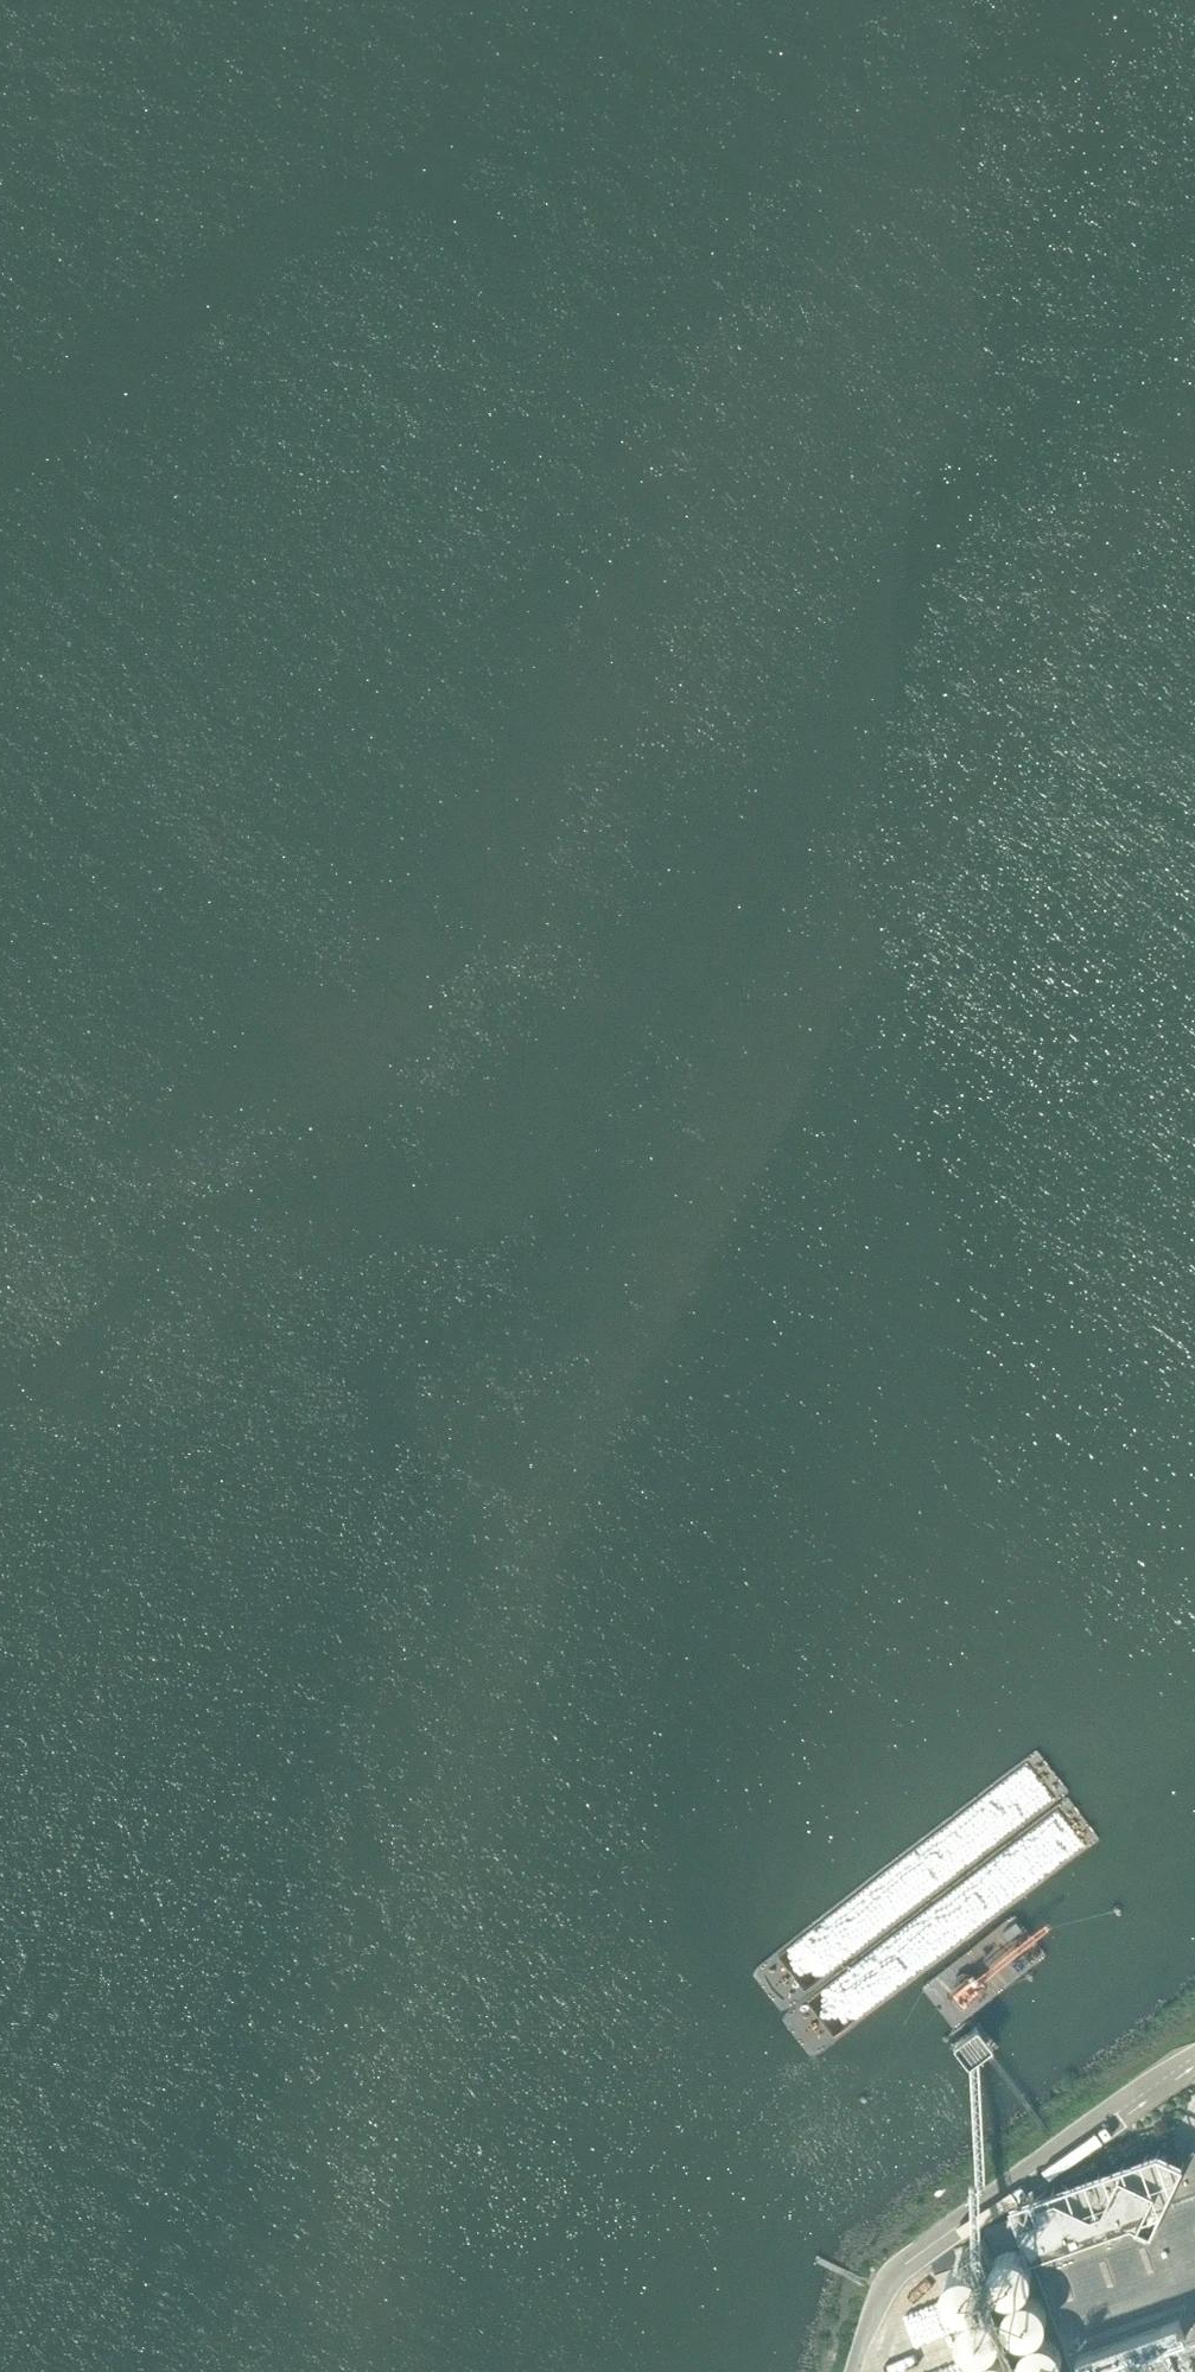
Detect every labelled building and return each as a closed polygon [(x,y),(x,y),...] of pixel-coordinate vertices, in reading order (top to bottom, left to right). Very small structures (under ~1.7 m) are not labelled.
[(1159,2166),(1148,2161),(1059,2193),(1060,2196),(1041,2203),(1045,2216),(1023,2223),(1032,2248),(1077,2371),(1194,2371),(1194,2144),(1185,2165),(1163,2155),(1159,2166)] [(992,2279),(1005,2291),(1022,2290),(1034,2277),(1033,2260),(1020,2248),(1003,2249),(991,2262),(992,2279)] [(946,2296),(958,2308),(976,2307),(987,2294),(987,2277),(974,2265),(957,2266),(945,2279),(946,2296)] [(1005,2322),(1017,2333),(1035,2332),(1046,2320),(1046,2303),(1033,2291),(1016,2292),(1004,2304),(1005,2322)] [(959,2338),(972,2349),(989,2349),(1001,2336),(1000,2319),(987,2307),(970,2308),(958,2320),(959,2338)] [(1029,2371),(1057,2371),(1064,2364),(1064,2347),(1051,2335),(1034,2336),(1022,2349),(1023,2366),(1029,2371)] [(1016,2362),(1003,2350),(986,2351),(974,2364),(974,2371),(1016,2371),(1016,2362)]
